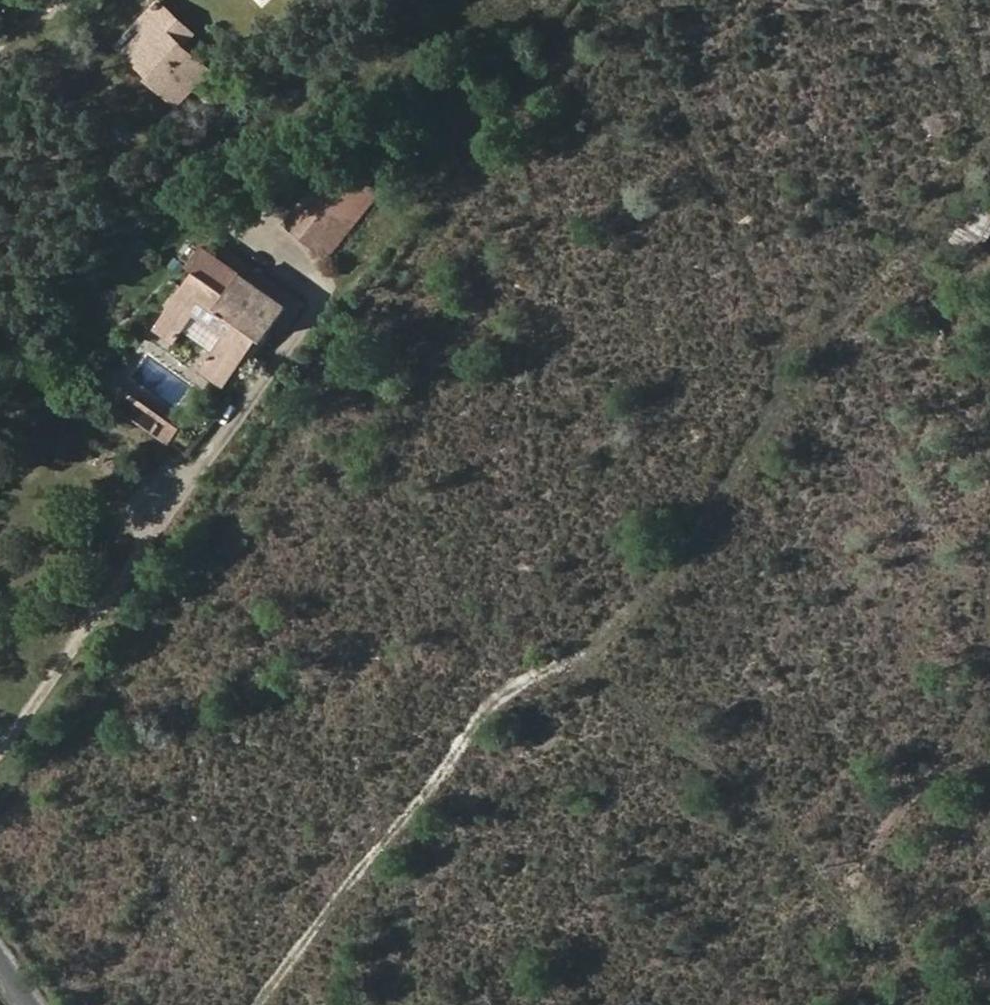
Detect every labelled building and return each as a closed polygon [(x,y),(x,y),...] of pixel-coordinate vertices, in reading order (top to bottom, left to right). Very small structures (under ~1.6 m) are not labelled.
[(164,0),(158,0),(115,45),(145,73),(142,77),(176,111),(216,69),(173,29),(182,18),(164,0)] [(398,202),(359,169),(307,238),(343,269),(398,202)] [(978,199),(952,240),(979,257),(989,239),(989,206),(978,199)] [(190,266),(197,272),(156,329),(172,342),(187,324),(215,348),(204,368),(227,387),(272,323),(282,329),(301,303),(210,236),(190,266)] [(184,426),(134,389),(121,406),(170,444),(184,426)]
